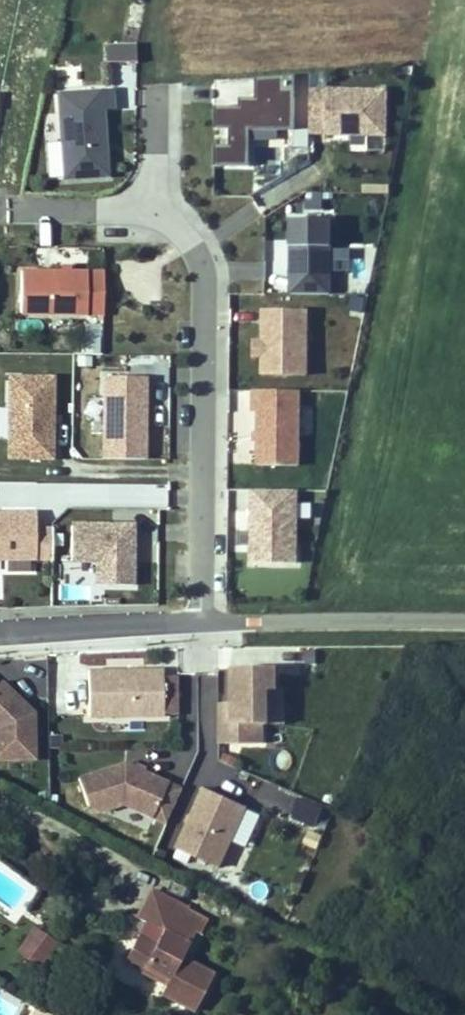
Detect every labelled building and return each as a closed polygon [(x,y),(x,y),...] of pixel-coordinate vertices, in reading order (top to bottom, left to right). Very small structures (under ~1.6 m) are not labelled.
[(99,42),(100,60),(111,59),(111,41),(99,42)] [(111,41),(111,59),(128,59),(127,41),(111,41)] [(204,144),(204,165),(240,165),(240,128),(284,129),(284,72),(247,75),(247,94),(228,94),(229,105),(204,105),(204,128),(219,128),(219,144),(204,144)] [(105,85),(51,90),(58,178),(102,174),(97,105),(107,104),(105,85)] [(376,86),(300,86),(300,113),(317,113),(317,131),(376,130),(376,86)] [(289,293),(328,293),(328,218),(289,218),(289,293)] [(18,274),(19,316),(101,316),(101,274),(18,274)] [(262,356),(262,374),(305,374),(305,309),(261,309),(262,341),(262,356)] [(253,341),(253,356),(262,356),(262,341),(253,341)] [(12,459),(52,459),(52,377),(12,377),(12,459)] [(104,462),(145,462),(144,380),(104,380),(104,462)] [(298,390),(253,390),(253,412),(258,412),(258,465),(299,465),(298,390)] [(297,490),(253,490),(254,563),(298,563),(297,490)] [(299,526),(318,527),(319,505),(301,503),(299,526)] [(0,517),(0,564),(47,564),(47,533),(31,533),(31,517),(0,517)] [(92,588),(129,587),(128,527),(68,527),(66,530),(66,564),(92,564),(92,588)] [(270,724),(270,705),(278,705),(278,666),(240,667),(240,688),(236,688),(236,702),(221,702),(221,743),(265,743),(265,724),(270,724)] [(166,673),(166,668),(92,669),(92,714),(166,714),(166,712),(180,712),(180,673),(166,673)] [(22,708),(17,703),(20,699),(1,680),(0,681),(0,758),(33,758),(33,712),(25,705),(22,708)] [(83,711),(83,686),(52,686),(52,711),(83,711)] [(25,705),(20,699),(17,703),(22,708),(25,705)] [(184,788),(146,771),(145,770),(143,774),(136,771),(138,767),(137,767),(128,763),(81,778),(90,804),(113,797),(169,822),(184,788)] [(146,771),(147,767),(138,763),(137,767),(138,767),(136,771),(143,774),(145,770),(146,771)] [(219,867),(248,807),(207,787),(178,847),(219,867)] [(298,796),(290,818),(315,828),(324,806),(298,796)] [(145,965),(168,978),(160,993),(192,1010),(214,973),(181,955),(195,931),(201,933),(208,919),(187,908),(189,905),(154,887),(139,914),(146,918),(163,928),(154,944),(137,935),(123,962),(141,972),(145,965)] [(146,918),(137,935),(154,944),(163,928),(146,918)] [(21,949),(26,953),(33,943),(47,951),(39,962),(44,966),(56,950),(59,944),(36,928),(21,949)] [(26,953),(39,962),(47,951),(33,943),(26,953)] [(20,1003),(0,994),(0,1014),(15,1014),(20,1003)]
